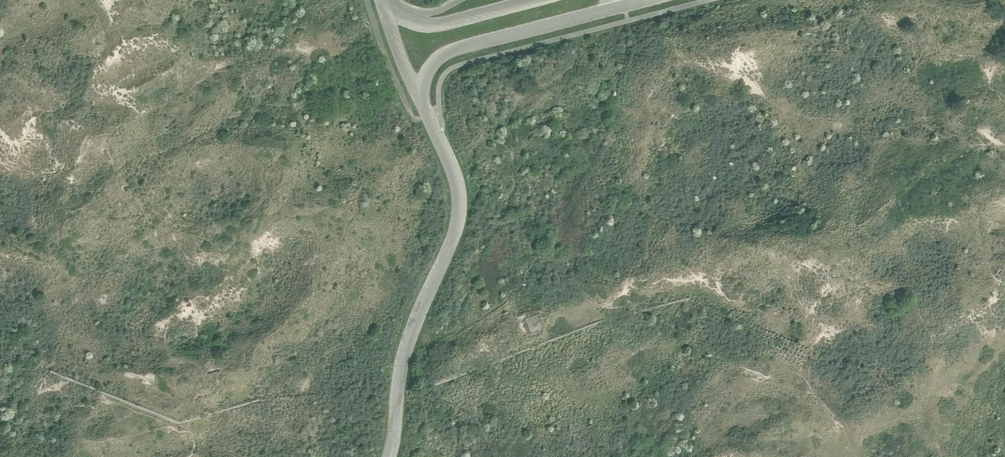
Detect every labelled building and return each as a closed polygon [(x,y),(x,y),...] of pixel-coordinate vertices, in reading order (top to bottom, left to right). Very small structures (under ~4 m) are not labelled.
[(631,312),(631,314),(689,299),(688,296),(631,312)] [(536,317),(539,316),(539,315),(526,319),(531,331),(543,327),(539,317),(537,318),(536,321),(537,322),(537,323),(537,324),(536,325),(535,325),(534,325),(533,324),(533,323),(533,322),(533,321),(534,321),(535,321),(536,317)] [(205,374),(206,376),(219,370),(215,362),(212,363),(211,363),(212,363),(207,366),(206,365),(205,366),(206,366),(202,368),(205,373),(204,373),(204,374),(205,374)] [(208,379),(226,371),(225,369),(224,368),(219,370),(206,376),(204,377),(206,381),(206,380),(207,380),(208,379)] [(207,396),(209,394),(212,391),(213,391),(214,390),(213,390),(213,389),(208,379),(207,380),(206,380),(210,389),(206,394),(207,396)]
